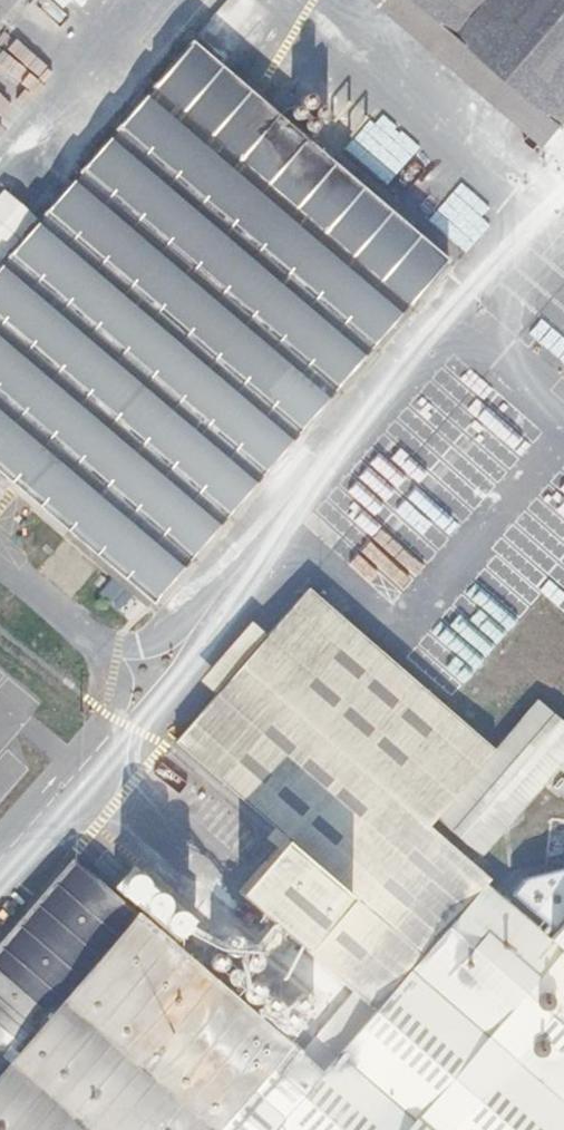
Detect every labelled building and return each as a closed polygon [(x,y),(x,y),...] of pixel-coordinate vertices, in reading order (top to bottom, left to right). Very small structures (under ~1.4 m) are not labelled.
[(524,150),(563,104),(563,0),(348,0),(524,150)] [(382,329),(437,265),(355,196),(171,41),(0,243),(0,496),(143,615),(382,329)] [(562,900),(530,936),(461,877),(470,866),(415,821),(425,810),(468,849),(542,760),(557,774),(563,766),(563,728),(522,693),(481,742),(289,582),(156,741),(263,830),(217,885),(334,985),(335,1007),(292,1058),(212,989),(225,977),(198,952),(184,967),(60,862),(0,933),(0,1129),(563,1129),(563,902),(562,900)]
